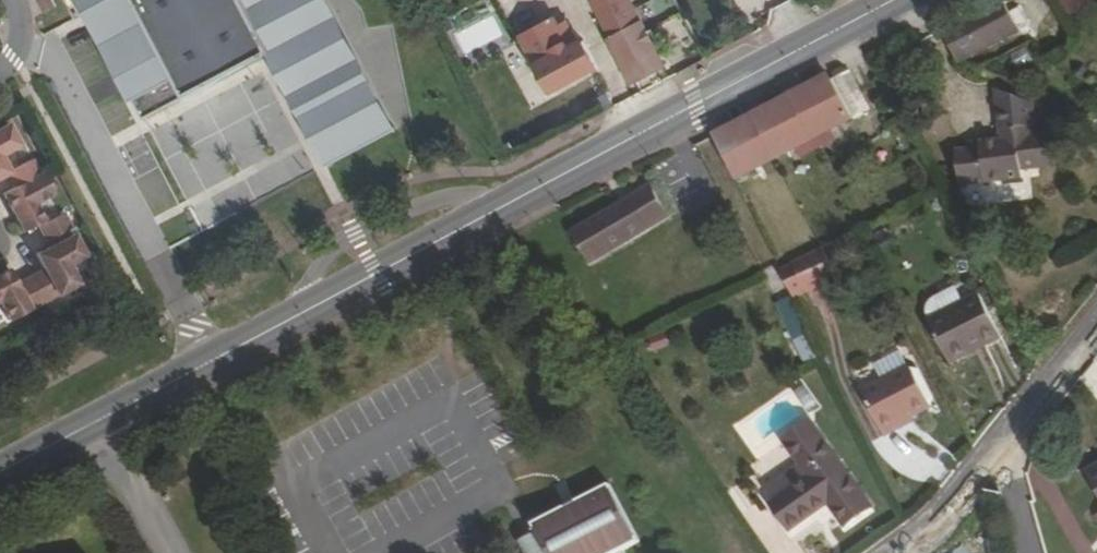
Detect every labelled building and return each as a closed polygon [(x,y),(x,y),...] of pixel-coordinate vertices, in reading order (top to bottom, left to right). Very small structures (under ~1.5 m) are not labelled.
[(50,17),(61,12),(54,0),(41,0),(50,17)] [(148,117),(269,53),(329,165),(398,128),(396,125),(394,126),(327,0),(86,0),(148,117)] [(665,68),(629,0),(587,0),(632,86),(665,68)] [(1075,11),(1093,0),(1067,0),(1075,11)] [(1003,3),(944,34),(959,61),(1018,30),(1003,3)] [(555,20),(523,37),(553,92),(598,67),(582,38),(578,40),(569,45),(559,26),(555,20)] [(559,26),(569,45),(578,40),(568,21),(559,26)] [(813,142),(832,133),(869,112),(850,75),(833,84),(830,78),(791,99),(813,142)] [(1003,141),(984,143),(984,149),(959,152),(963,186),(1021,179),(1021,170),(1055,166),(1052,136),(1031,137),(1031,126),(1034,125),(1032,107),(998,93),(1003,141)] [(754,119),(777,162),(797,151),(813,142),(791,99),(754,119)] [(737,184),(758,172),(777,162),(754,119),(715,140),(733,176),(737,184)] [(0,132),(0,181),(13,174),(20,188),(8,194),(29,232),(44,224),(53,241),(78,228),(71,213),(51,223),(41,204),(60,194),(49,172),(46,174),(38,159),(15,171),(7,155),(26,145),(14,124),(0,132)] [(832,133),(813,142),(817,150),(835,140),(832,133)] [(817,150),(813,142),(797,151),(800,159),(817,150)] [(741,191),(761,180),(758,172),(737,184),(741,191)] [(574,234),(592,264),(614,251),(668,217),(650,188),(574,234)] [(42,255),(49,270),(23,284),(15,269),(0,278),(0,304),(5,302),(15,321),(85,284),(75,265),(92,256),(81,235),(42,255)] [(824,356),(794,296),(776,305),(806,365),(824,356)] [(953,364),(1000,339),(978,296),(930,321),(953,364)] [(886,436),(907,426),(905,422),(913,417),(929,409),(908,368),(862,392),(886,436)] [(905,422),(907,426),(915,421),(913,417),(905,422)] [(783,439),(801,463),(810,474),(775,501),(771,504),(792,532),(828,505),(846,527),(872,507),(808,421),(783,439)] [(775,501),(810,474),(801,463),(766,489),(775,501)] [(536,527),(538,533),(520,543),(525,552),(621,552),(640,543),(610,488),(536,527)]
